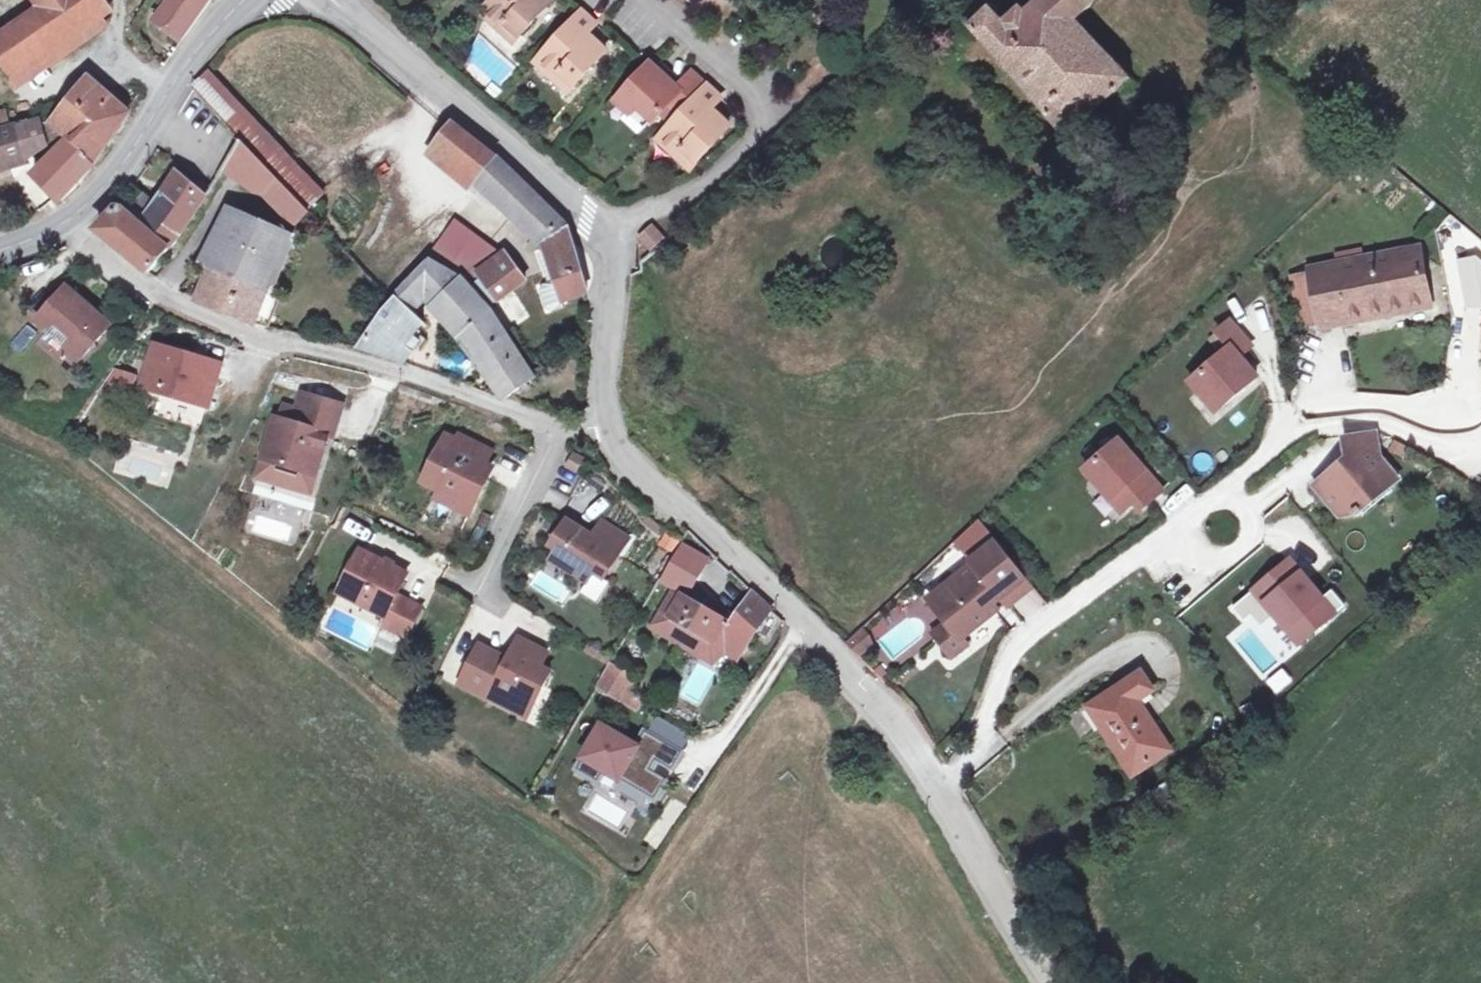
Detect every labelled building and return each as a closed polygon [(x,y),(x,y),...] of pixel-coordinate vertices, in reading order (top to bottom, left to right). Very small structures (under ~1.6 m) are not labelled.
[(41,9),(53,0),(35,0),(41,9)] [(40,10),(64,45),(102,19),(99,14),(108,7),(104,0),(53,0),(41,9),(40,10)] [(183,40),(212,0),(169,0),(171,1),(157,21),(183,40)] [(553,2),(551,0),(495,0),(482,14),(502,32),(507,26),(520,37),(553,2)] [(1075,21),(1098,0),(1043,0),(1027,16),(1021,10),(1010,20),(992,0),(991,0),(967,23),(1066,135),(1130,81),(1075,21)] [(0,37),(0,69),(10,83),(64,45),(40,10),(0,37)] [(574,87),(607,51),(589,34),(597,25),(584,12),(536,64),(556,82),(562,75),(574,87)] [(520,37),(507,26),(502,32),(514,43),(520,37)] [(731,127),(712,109),(723,98),(709,86),(694,72),(683,84),(679,88),(658,69),(652,64),(617,103),(631,115),(637,108),(651,121),(654,124),(662,115),(673,125),(659,141),(678,159),(685,151),(697,163),(731,127)] [(683,84),(662,65),(658,69),(679,88),(683,84)] [(574,87),(562,75),(556,82),(568,93),(574,87)] [(51,122),(50,123),(71,143),(113,99),(92,80),(64,116),(55,110),(48,120),(51,122)] [(113,99),(71,143),(95,164),(102,155),(125,121),(130,114),(113,99)] [(651,121),(637,108),(631,115),(645,128),(651,121)] [(12,128),(7,112),(0,114),(0,131),(12,128)] [(0,131),(0,167),(20,161),(38,145),(52,159),(35,177),(59,203),(76,189),(81,183),(95,164),(71,143),(50,123),(37,122),(12,128),(0,131)] [(475,180),(495,156),(454,123),(435,147),(475,180)] [(241,182),(261,161),(243,142),(224,171),(241,182)] [(697,163),(685,151),(678,159),(690,170),(697,163)] [(568,225),(535,193),(515,174),(495,156),(475,180),(545,242),(543,244),(546,252),(555,279),(556,282),(564,302),(588,293),(577,251),(568,225)] [(310,213),(261,161),(241,182),(257,192),(263,193),(296,227),(310,213)] [(182,235),(206,199),(180,176),(157,208),(144,196),(133,209),(129,206),(124,211),(118,210),(99,231),(115,243),(150,272),(182,235)] [(266,290),(286,235),(230,207),(202,264),(212,269),(199,302),(253,325),(266,290)] [(469,281),(498,253),(456,220),(432,252),(469,281)] [(663,238),(653,227),(641,238),(651,249),(663,238)] [(1430,307),(1418,248),(1363,259),(1361,249),(1337,254),(1339,264),(1312,269),(1313,274),(1292,278),(1302,329),(1323,325),(1323,328),(1390,315),(1389,310),(1406,307),(1407,311),(1430,307)] [(555,279),(546,252),(541,254),(550,281),(555,279)] [(501,299),(524,283),(526,281),(510,259),(483,280),(499,301),(501,299)] [(491,311),(477,295),(463,280),(429,261),(396,295),(397,297),(380,316),(366,336),(362,350),(396,360),(414,336),(425,323),(413,312),(426,300),(460,337),(506,399),(533,379),(506,335),(491,311)] [(564,302),(556,282),(545,285),(541,291),(546,308),(553,311),(565,307),(564,302)] [(508,308),(530,291),(524,283),(501,299),(508,308)] [(68,288),(39,321),(50,331),(58,328),(71,339),(66,345),(83,360),(92,350),(99,348),(97,344),(112,327),(68,288)] [(267,329),(280,296),(266,290),(253,325),(267,329)] [(1258,377),(1240,357),(1253,346),(1231,321),(1218,332),(1231,348),(1191,382),(1217,413),(1258,377)] [(404,363),(421,341),(414,336),(396,360),(404,363)] [(210,408),(222,365),(155,345),(142,388),(162,394),(163,390),(191,399),(190,402),(210,408)] [(117,370),(112,386),(132,392),(137,375),(117,370)] [(258,478),(296,489),(303,465),(319,470),(329,436),(334,437),(343,406),(303,394),(297,411),(285,407),(276,437),(271,435),(258,478)] [(1316,486),(1338,512),(1338,513),(1342,515),(1344,515),(1347,515),(1350,515),(1352,515),(1355,513),(1357,516),(1362,511),(1360,509),(1371,499),(1373,502),(1399,480),(1380,457),(1376,430),(1344,436),(1349,462),(1337,472),(1335,470),(1316,486)] [(493,452),(460,436),(453,450),(443,445),(425,483),(443,491),(444,492),(446,487),(460,494),(457,498),(475,507),(489,477),(482,473),(493,452)] [(1164,491),(1120,440),(1086,470),(1123,513),(1139,499),(1146,507),(1164,491)] [(569,468),(577,472),(585,459),(576,454),(569,468)] [(303,465),(296,489),(311,494),(319,470),(303,465)] [(475,507),(457,498),(460,494),(446,487),(444,492),(443,491),(439,499),(471,515),(475,507)] [(250,534),(286,542),(290,524),(276,521),(280,502),(258,498),(250,534)] [(997,542),(979,519),(957,541),(973,561),(997,542)] [(567,521),(551,547),(558,551),(552,560),(588,583),(594,573),(602,579),(618,554),(620,555),(630,539),(603,522),(592,539),(582,533),(583,531),(567,521)] [(664,531),(656,546),(672,554),(679,539),(664,531)] [(1002,598),(1027,578),(1019,569),(997,542),(973,561),(975,564),(935,595),(951,615),(945,620),(948,624),(962,640),(962,639),(998,611),(994,605),(1002,598)] [(685,543),(665,576),(691,592),(711,558),(685,543)] [(408,574),(363,551),(341,594),(387,617),(383,625),(408,638),(423,609),(397,596),(408,574)] [(1303,636),(1341,605),(1330,592),(1318,602),(1285,561),(1228,609),(1239,623),(1256,609),(1266,620),(1280,609),(1303,636)] [(602,579),(594,573),(588,583),(597,588),(602,579)] [(1009,607),(1034,587),(1027,578),(1002,598),(1009,607)] [(673,594),(653,630),(714,665),(727,651),(737,661),(772,609),(754,592),(736,618),(698,596),(694,603),(682,596),(680,599),(673,594)] [(962,639),(962,640),(948,624),(935,634),(953,657),(968,646),(962,639)] [(873,646),(866,637),(868,636),(863,629),(846,645),(859,658),(873,646)] [(477,650),(460,685),(489,700),(493,694),(519,707),(536,701),(550,673),(541,668),(548,654),(519,639),(508,660),(502,662),(477,650)] [(612,662),(604,675),(628,689),(635,676),(612,662)] [(1170,750),(1138,701),(1154,690),(1142,673),(1089,708),(1133,775),(1170,750)] [(604,675),(598,685),(639,710),(645,699),(628,689),(604,675)] [(493,694),(489,700),(527,719),(536,701),(519,707),(493,694)] [(598,783),(605,771),(655,800),(667,780),(655,773),(650,770),(655,761),(661,764),(672,771),(682,753),(645,733),(637,748),(623,740),(602,728),(577,771),(598,783)] [(655,773),(661,764),(655,761),(650,770),(655,773)]
